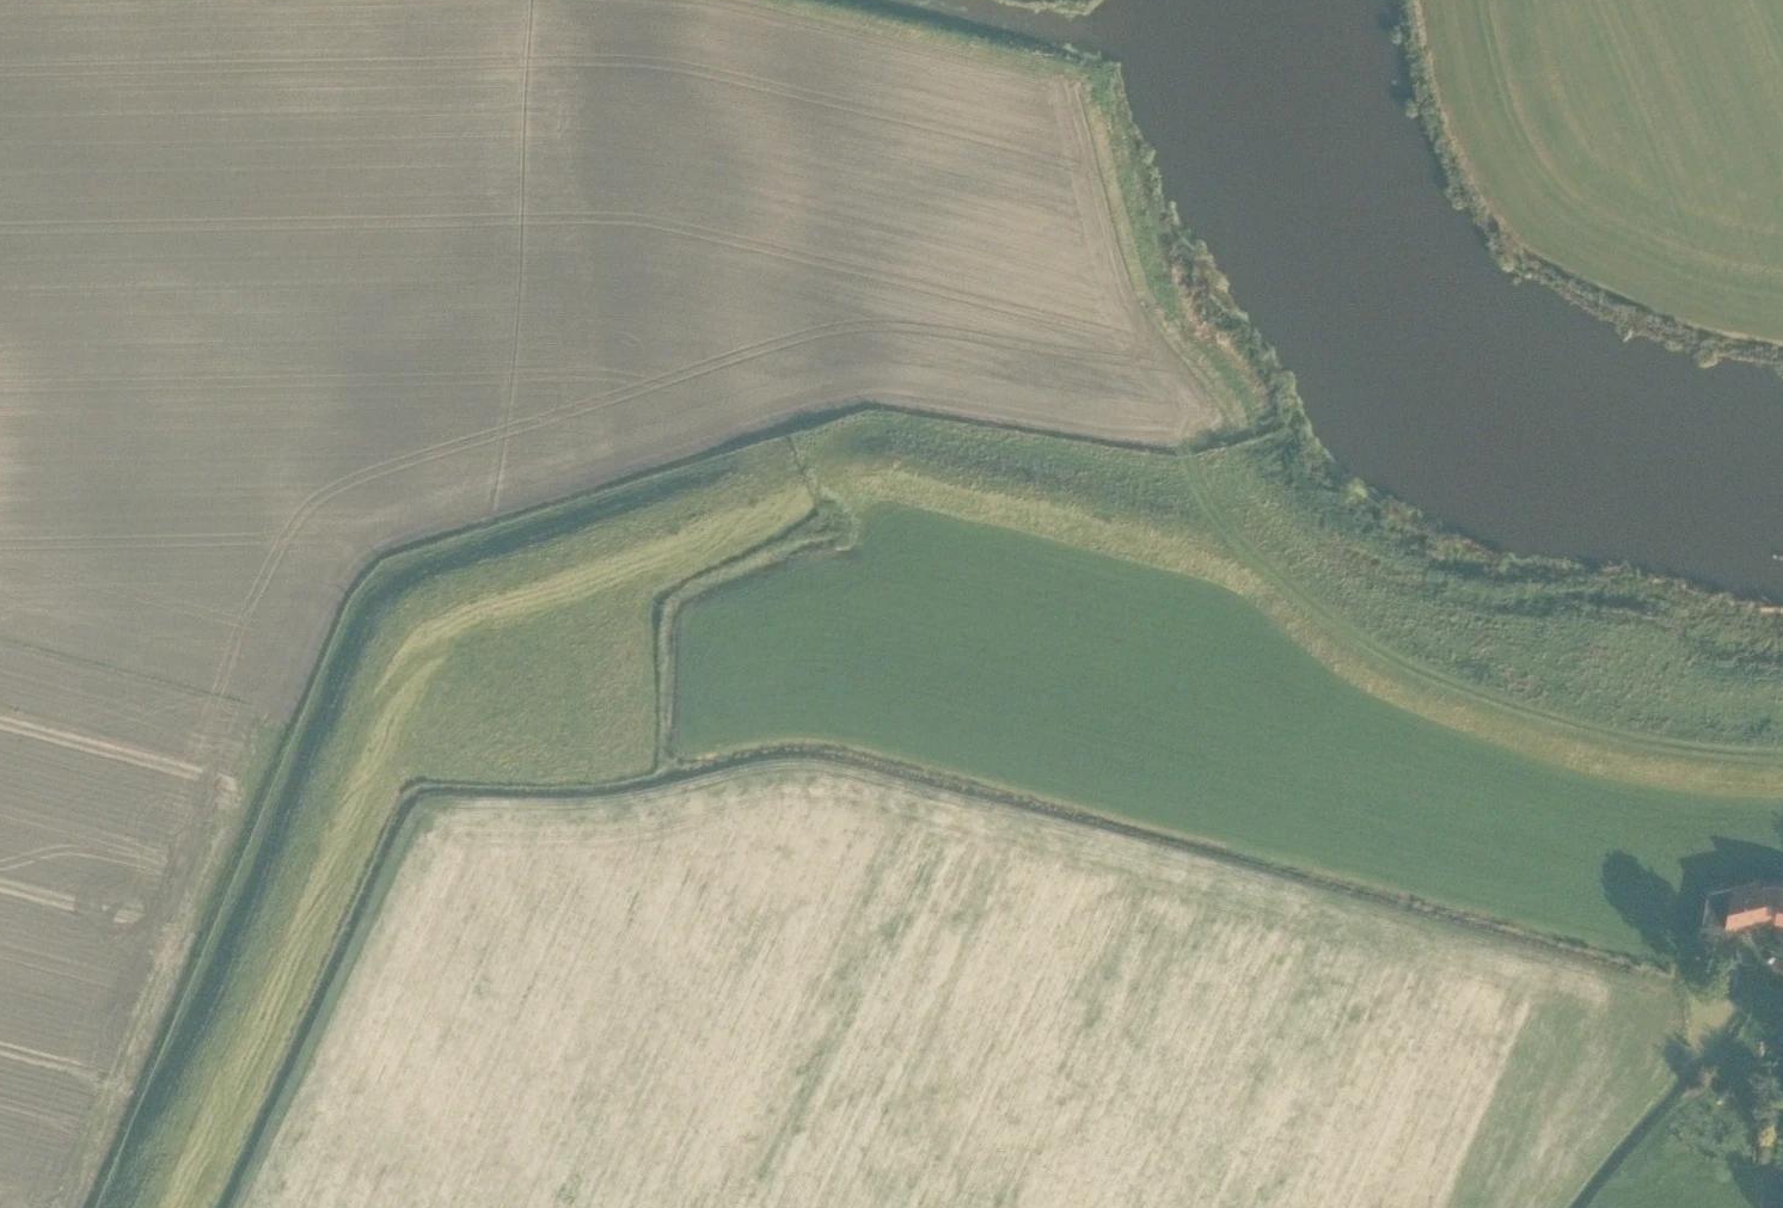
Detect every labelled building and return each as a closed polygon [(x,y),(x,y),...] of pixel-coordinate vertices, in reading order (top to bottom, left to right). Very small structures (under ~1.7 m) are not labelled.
[(1767,885),(1714,896),(1710,925),(1773,910),(1774,916),(1782,918),(1782,888),(1767,885)]
